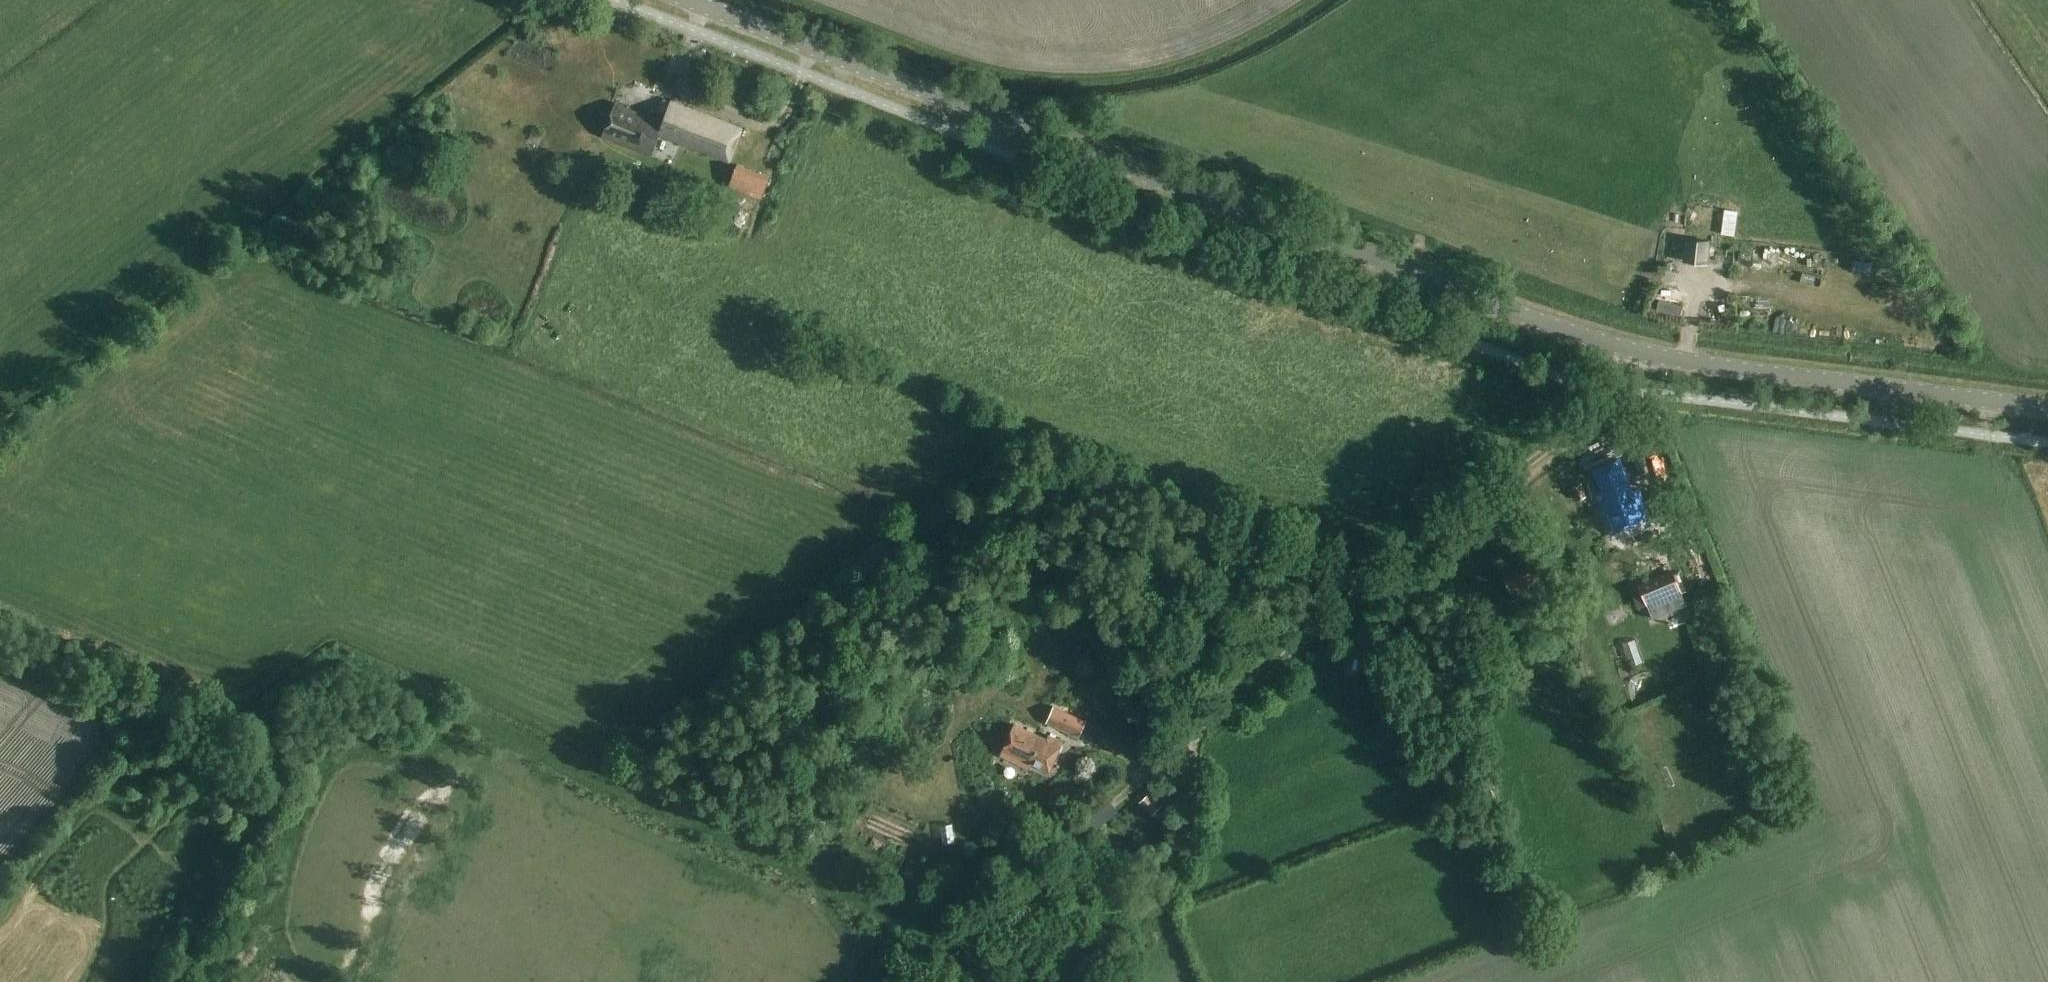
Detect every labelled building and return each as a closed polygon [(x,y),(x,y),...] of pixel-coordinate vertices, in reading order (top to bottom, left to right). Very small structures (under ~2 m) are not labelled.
[(730,159),(742,127),(671,100),(664,120),(616,102),(604,134),(652,153),(660,132),(730,159)] [(771,175),(737,162),(728,185),(762,198),(771,175)] [(1739,235),(1744,207),(1729,204),(1723,232),(1739,235)] [(1708,262),(1710,240),(1686,238),(1684,260),(1708,262)] [(1611,532),(1651,516),(1639,487),(1633,490),(1620,457),(1592,468),(1600,489),(1595,491),(1611,532)] [(1511,594),(1543,580),(1535,562),(1504,576),(1511,594)] [(1664,605),(1685,595),(1673,568),(1637,582),(1648,607),(1662,601),(1664,605)] [(1079,740),(1087,717),(1053,705),(1047,723),(1069,731),(1068,736),(1079,740)] [(1050,770),(1063,741),(1049,734),(1047,738),(1015,724),(1002,755),(1030,767),(1032,763),(1050,770)] [(1139,801),(1152,816),(1165,804),(1151,790),(1139,801)] [(916,844),(922,825),(907,821),(901,840),(916,844)]
